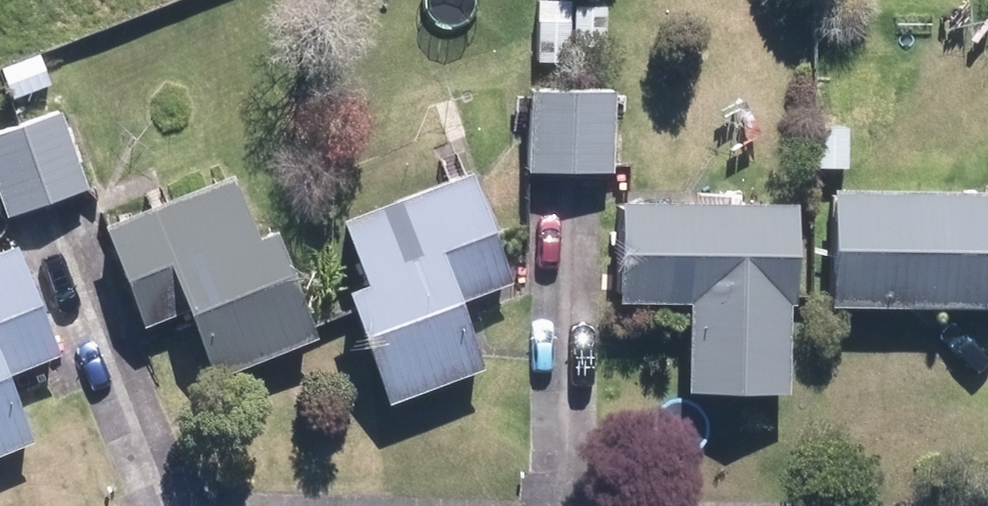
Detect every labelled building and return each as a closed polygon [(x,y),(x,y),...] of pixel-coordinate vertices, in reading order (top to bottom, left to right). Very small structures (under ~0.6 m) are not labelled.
[(532,55),(566,55),(567,0),(532,0),(532,55)] [(601,0),(594,0),(568,1),(568,41),(600,40),(601,0)] [(9,66),(22,98),(58,83),(45,50),(9,66)] [(564,165),(563,81),(520,80),(520,166),(564,165)] [(607,80),(563,81),(564,165),(608,166),(607,80)] [(54,103),(13,117),(39,196),(81,180),(54,103)] [(39,196),(13,117),(0,121),(0,209),(39,196)] [(811,122),(810,162),(844,162),(843,121),(811,122)] [(267,228),(243,166),(113,218),(154,322),(196,306),(225,375),(328,332),(281,222),(267,228)] [(398,403),(494,367),(469,302),(522,283),(481,170),(350,218),(373,280),(354,287),(398,403)] [(987,302),(987,185),(828,181),(825,298),(987,302)] [(804,297),(806,198),(629,195),(627,295),(700,295),(698,385),(798,387),(798,297),(804,297)] [(43,432),(17,369),(71,348),(25,235),(0,245),(0,450),(43,432)]
